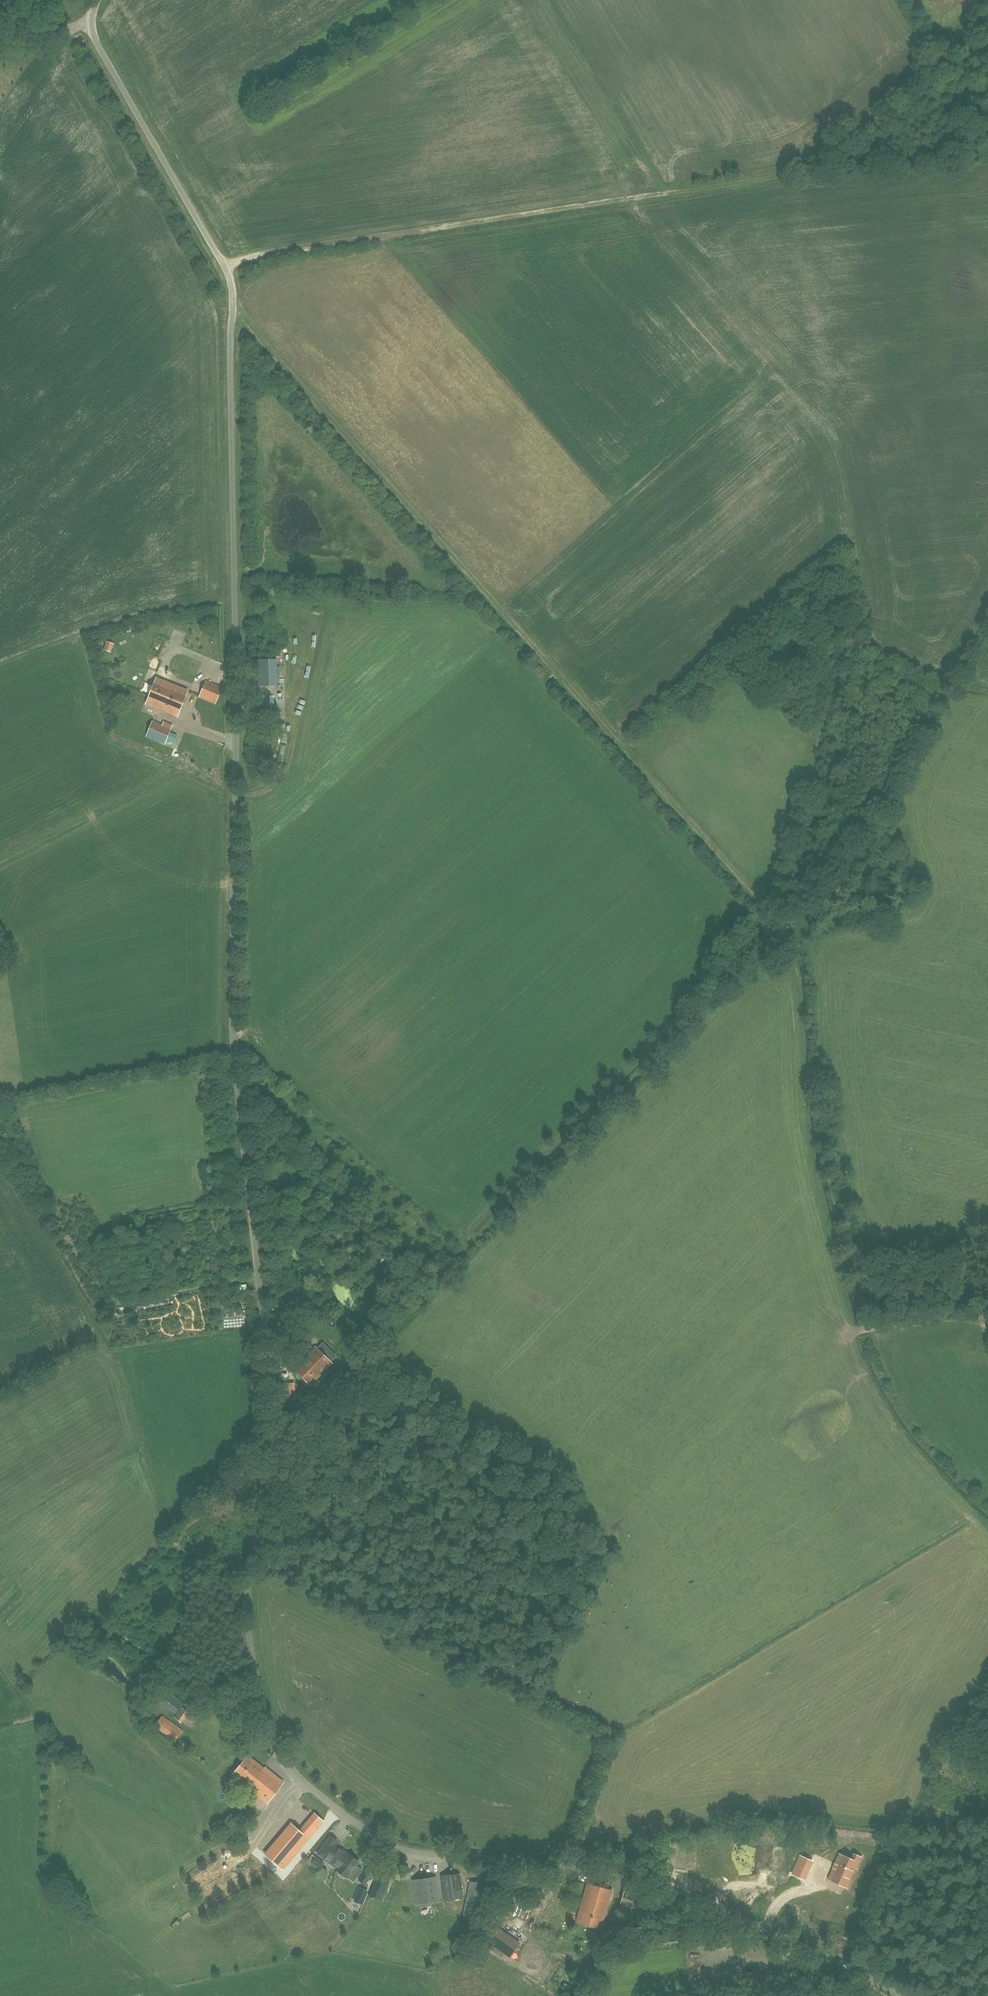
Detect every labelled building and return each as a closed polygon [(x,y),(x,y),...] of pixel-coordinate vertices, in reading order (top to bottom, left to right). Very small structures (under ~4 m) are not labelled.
[(276,686),(276,661),(251,662),(251,686),(276,686)] [(176,717),(187,692),(156,679),(146,704),(176,717)] [(215,705),(222,688),(205,681),(198,698),(215,705)] [(165,745),(171,730),(152,722),(145,737),(165,745)] [(218,1263),(210,1264),(211,1273),(218,1273),(218,1263)] [(294,1370),(310,1385),(337,1357),(323,1343),(317,1349),(315,1347),(294,1370)] [(152,1697),(176,1714),(184,1702),(160,1685),(152,1697)] [(181,1723),(189,1714),(183,1708),(175,1717),(181,1723)] [(175,1742),(183,1731),(162,1715),(154,1727),(175,1742)] [(243,1785),(266,1803),(283,1782),(265,1768),(264,1769),(248,1756),(233,1775),(244,1784),(243,1785)] [(309,1839),(300,1831),(292,1824),(266,1855),(283,1870),(309,1839)] [(339,1858),(344,1851),(334,1844),(331,1849),(325,1845),(318,1854),(330,1863),(329,1865),(334,1868),(336,1867),(337,1868),(342,1861),(339,1858)] [(348,1854),(344,1851),(339,1858),(342,1861),(337,1868),(336,1870),(340,1872),(339,1875),(344,1878),(346,1877),(347,1878),(348,1877),(353,1881),(362,1869),(356,1865),(359,1861),(348,1854)] [(861,1858),(853,1855),(850,1860),(839,1855),(828,1880),(835,1883),(840,1885),(846,1888),(850,1880),(853,1873),(855,1868),(856,1869),(861,1858)] [(792,1874),(803,1879),(806,1872),(811,1861),(800,1856),(795,1867),(792,1874)] [(317,1872),(324,1863),(315,1857),(309,1866),(317,1872)] [(365,1885),(374,1873),(367,1868),(358,1880),(365,1885)] [(378,1869),(368,1895),(382,1901),(385,1893),(393,1875),(378,1869)] [(444,1900),(462,1898),(459,1874),(441,1876),(444,1900)] [(438,1901),(439,1901),(435,1877),(412,1880),(416,1904),(438,1901)] [(477,1919),(484,1884),(470,1881),(462,1916),(477,1919)] [(600,1929),(611,1890),(589,1884),(577,1922),(600,1929)] [(363,1904),(368,1890),(359,1887),(354,1900),(363,1904)] [(520,1943),(495,1926),(485,1941),(510,1958),(520,1943)]
